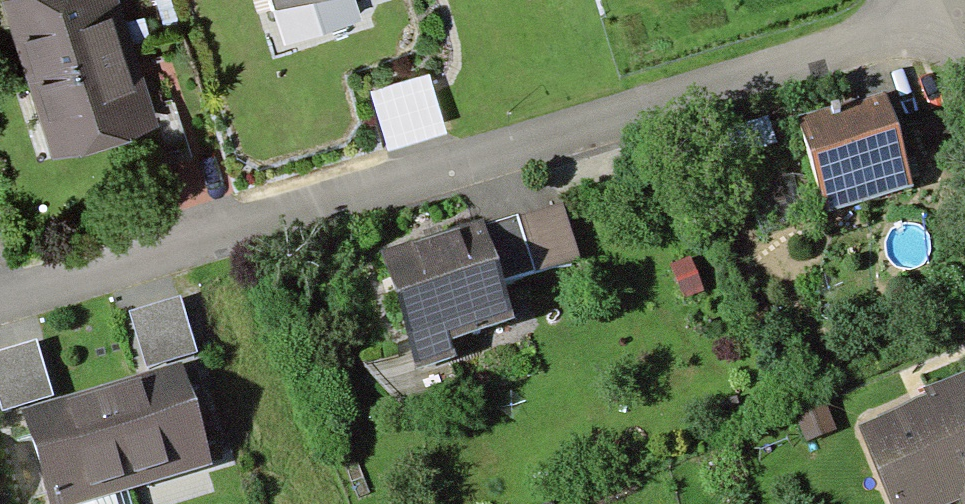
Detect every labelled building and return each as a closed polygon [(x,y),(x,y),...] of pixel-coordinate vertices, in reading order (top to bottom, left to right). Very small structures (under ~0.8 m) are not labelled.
[(0,7),(46,153),(158,118),(120,0),(22,0),(0,7)] [(441,73),(383,91),(398,142),(457,125),(441,73)] [(788,147),(814,218),(900,187),(875,116),(788,147)] [(499,232),(514,289),(583,271),(568,213),(499,232)] [(499,232),(397,259),(422,352),(524,325),(514,289),(499,232)] [(179,296),(129,311),(147,367),(197,351),(179,296)] [(0,351),(0,409),(51,394),(35,340),(0,351)] [(182,362),(102,386),(132,486),(212,462),(182,362)] [(847,432),(877,503),(919,503),(943,494),(947,503),(964,503),(964,367),(910,390),(915,404),(847,432)] [(132,486),(102,386),(21,410),(50,503),(74,503),(132,486)]
